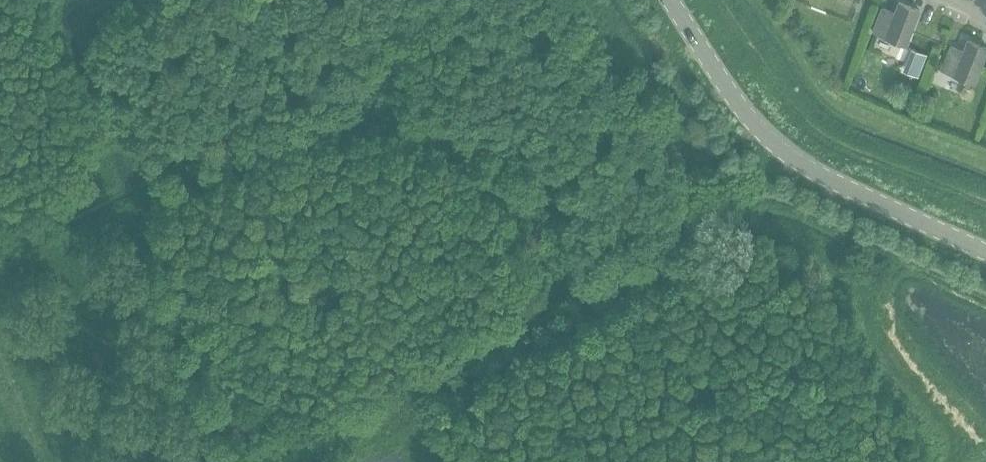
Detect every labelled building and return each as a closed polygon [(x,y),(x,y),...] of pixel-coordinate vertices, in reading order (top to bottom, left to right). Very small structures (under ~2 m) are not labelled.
[(873,31),(906,44),(920,9),(899,1),(895,12),(882,7),(873,31)] [(933,31),(918,26),(915,35),(930,41),(933,31)] [(974,82),(985,53),(985,47),(968,39),(963,50),(951,45),(941,69),(974,82)] [(923,91),(919,99),(933,105),(936,97),(923,91)]
